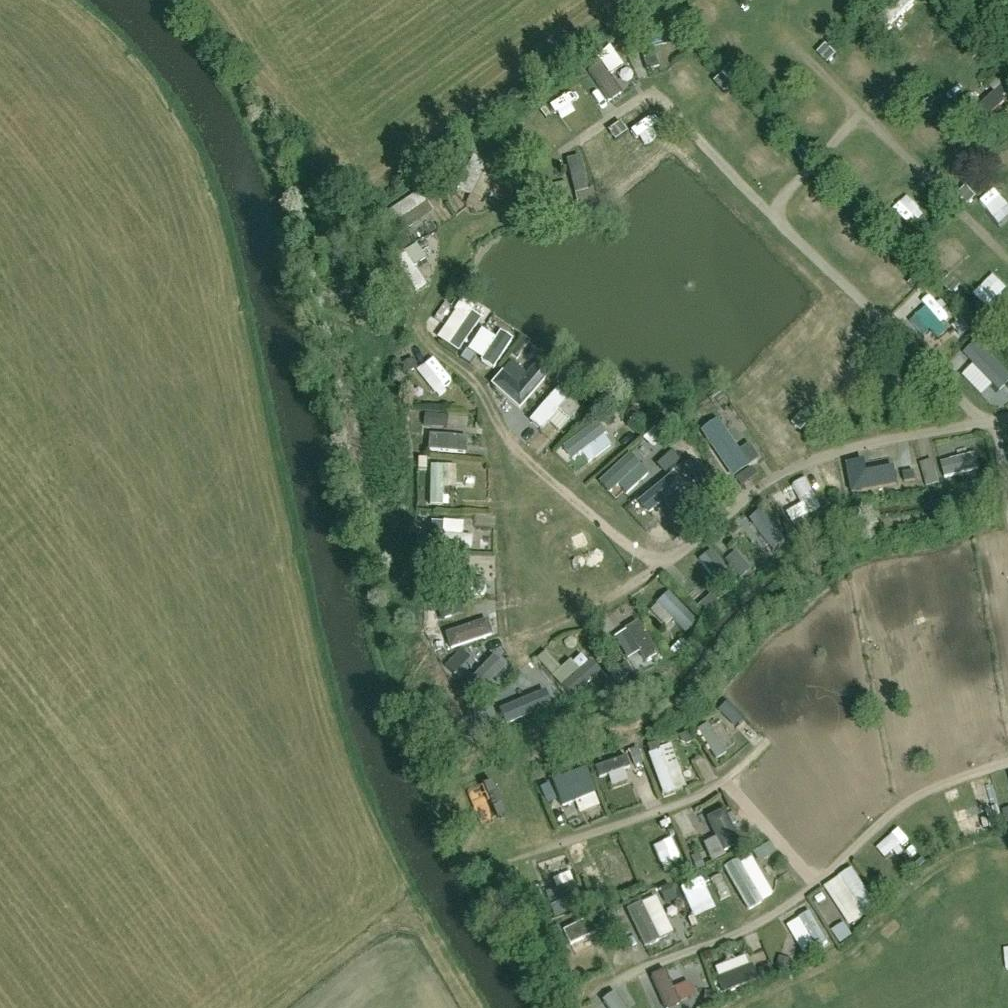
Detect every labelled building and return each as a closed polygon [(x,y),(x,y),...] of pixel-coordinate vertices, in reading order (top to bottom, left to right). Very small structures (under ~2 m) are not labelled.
[(888,25),(913,1),(911,0),(894,0),(869,24),(887,43),(897,34),(888,25)] [(621,92),(614,84),(629,72),(606,45),(593,55),(598,61),(585,72),(610,101),(621,92)] [(646,69),(657,65),(651,48),(640,51),(646,69)] [(993,91),(973,110),(984,121),(1007,98),(1007,78),(1006,76),(991,90),(993,91)] [(619,121),(606,128),(611,139),(624,132),(619,121)] [(608,164),(629,156),(622,137),(600,145),(608,164)] [(580,154),(565,157),(574,207),(589,204),(580,154)] [(458,188),(469,192),(480,164),(469,159),(458,188)] [(382,212),(395,233),(431,210),(418,189),(382,212)] [(925,255),(940,273),(963,254),(948,236),(925,255)] [(391,258),(414,291),(425,284),(412,265),(424,258),(414,243),(391,258)] [(991,273),(971,293),(985,308),(1005,288),(991,273)] [(928,329),(935,336),(952,317),(928,297),(907,322),(923,336),(928,329)] [(429,316),(441,324),(453,308),(441,299),(429,316)] [(459,301),(434,335),(455,351),(481,317),(459,301)] [(483,329),(466,350),(490,368),(511,340),(498,330),(492,336),(483,329)] [(432,355),(414,368),(434,395),(452,382),(432,355)] [(511,359),(489,380),(538,430),(546,422),(555,431),(572,414),(560,402),(565,397),(554,386),(529,410),(521,402),(538,386),(511,359)] [(421,425),(446,426),(446,414),(421,414),(421,425)] [(719,417),(702,425),(723,476),(756,463),(748,442),(732,449),(719,417)] [(592,420),(559,447),(569,459),(578,452),(587,463),(611,443),(592,420)] [(639,437),(650,449),(661,439),(651,427),(639,437)] [(426,433),(424,449),(463,453),(465,438),(426,433)] [(606,492),(614,484),(624,494),(646,473),(625,451),(595,480),(606,492)] [(975,456),(940,465),(944,482),(979,473),(975,456)] [(888,476),(859,481),(862,497),(909,488),(904,463),(886,466),(888,476)] [(427,505),(441,505),(441,487),(453,487),(453,464),(427,464),(427,505)] [(668,473),(634,500),(645,513),(657,504),(664,513),(686,496),(668,473)] [(790,522),(821,508),(806,477),(791,483),(801,504),(785,511),(790,522)] [(790,486),(774,494),(782,511),(799,502),(790,486)] [(744,520),(773,550),(787,536),(758,506),(744,520)] [(469,547),(470,535),(460,534),(461,521),(428,518),(426,543),(469,547)] [(709,548),(695,558),(720,593),(734,583),(709,548)] [(733,550),(723,558),(739,577),(748,569),(733,550)] [(428,552),(428,566),(453,566),(453,552),(428,552)] [(662,627),(669,620),(681,632),(695,620),(666,590),(645,610),(662,627)] [(693,606),(700,613),(713,601),(707,594),(693,606)] [(448,650),(490,632),(483,616),(441,634),(448,650)] [(624,636),(609,654),(627,670),(650,642),(640,633),(632,643),(624,636)] [(481,648),(470,660),(459,649),(442,666),(460,684),(488,655),(481,648)] [(587,660),(576,669),(567,658),(557,667),(542,650),(534,658),(568,698),(597,672),(587,660)] [(459,686),(470,698),(502,666),(492,655),(459,686)] [(501,726),(549,706),(541,689),(494,708),(501,726)] [(833,716),(823,731),(834,738),(844,723),(833,716)] [(706,721),(695,728),(714,760),(725,753),(706,721)] [(670,743),(646,752),(661,794),(685,786),(670,743)] [(622,757),(594,768),(609,807),(637,796),(622,757)] [(560,805),(573,801),(577,812),(598,804),(584,766),(550,779),(560,805)] [(550,781),(539,785),(544,800),(555,796),(550,781)] [(989,785),(976,788),(988,830),(1001,827),(989,785)] [(723,813),(706,820),(723,859),(739,852),(723,813)] [(898,832),(885,841),(908,875),(921,866),(898,832)] [(618,849),(602,856),(618,895),(635,888),(618,849)] [(736,865),(721,874),(747,916),(761,907),(736,865)] [(852,870),(838,879),(864,919),(876,910),(852,870)] [(547,905),(553,918),(582,904),(567,871),(549,879),(559,900),(547,905)] [(693,901),(708,895),(700,878),(686,884),(693,901)] [(641,908),(624,916),(643,953),(659,945),(641,908)] [(561,928),(571,955),(614,938),(603,911),(561,928)] [(809,915),(799,921),(817,952),(827,946),(809,915)] [(843,926),(832,932),(840,945),(851,938),(843,926)] [(711,967),(721,992),(755,978),(745,954),(711,967)] [(650,978),(663,1007),(678,1007),(665,972),(650,978)] [(602,1005),(604,1007),(625,1007),(617,995),(602,1005)]
